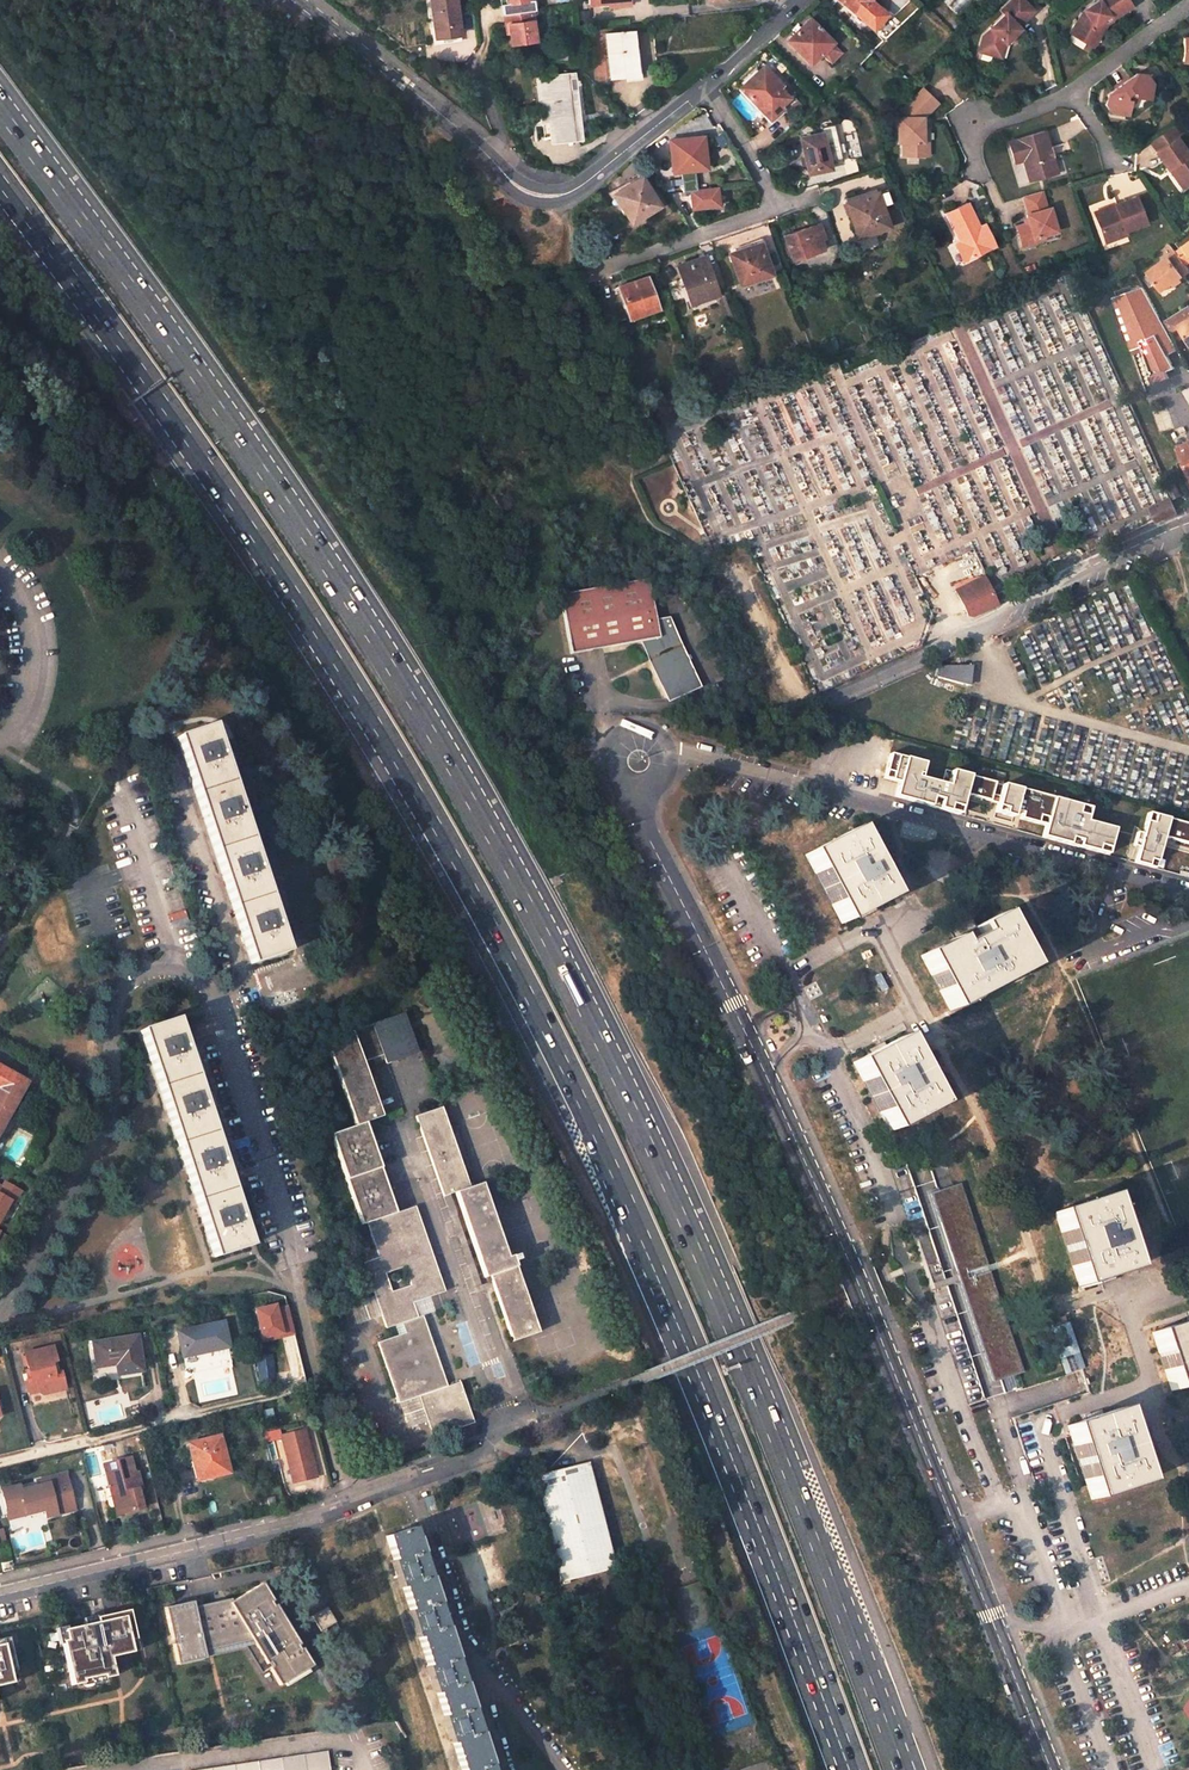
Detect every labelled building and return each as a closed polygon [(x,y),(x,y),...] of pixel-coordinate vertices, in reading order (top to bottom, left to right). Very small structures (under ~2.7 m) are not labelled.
[(456,0),(430,0),(434,29),(431,29),(432,38),(435,37),(461,34),(459,21),(456,21),(455,14),(458,13),(456,0)] [(506,3),(504,4),(506,14),(534,9),(533,0),(506,0),(506,3)] [(851,9),(849,11),(855,16),(857,14),(870,0),(841,0),(851,9)] [(874,28),(887,13),(872,0),(870,0),(857,14),(874,28)] [(1024,0),(1011,0),(1001,10),(1005,13),(983,34),(978,50),(992,55),(997,39),(1001,38),(1005,42),(1015,32),(1013,30),(1034,10),(1024,0)] [(1082,11),(1076,20),(1067,35),(1086,45),(1094,30),(1100,34),(1105,24),(1102,20),(1106,17),(1109,21),(1115,17),(1113,14),(1112,12),(1110,11),(1125,0),(1094,0),(1095,1),(1094,1),(1090,4),(1082,11)] [(1130,6),(1127,1),(1126,0),(1125,0),(1110,11),(1112,12),(1113,14),(1115,17),(1130,6)] [(513,45),(537,41),(534,20),(535,20),(534,9),(506,14),(507,24),(510,24),(511,32),(513,45)] [(787,40),(810,63),(830,44),(822,36),(825,34),(809,18),(787,40)] [(606,34),(611,77),(637,74),(636,64),(637,64),(636,57),(635,57),(632,30),(606,34)] [(1092,48),(1100,34),(1094,30),(1086,45),(1092,48)] [(436,42),(461,39),(461,34),(435,37),(436,42)] [(830,44),(832,42),(825,34),(822,36),(830,44)] [(567,60),(567,36),(558,35),(558,61),(567,60)] [(1001,38),(997,39),(992,55),(1000,57),(1005,42),(1001,38)] [(740,88),(770,119),(781,108),(779,106),(788,97),(778,88),(781,85),(763,67),(740,88)] [(1136,72),(1107,93),(1106,104),(1112,112),(1127,113),(1129,99),(1134,95),(1149,97),(1152,81),(1146,73),(1136,72)] [(567,75),(538,77),(542,117),(553,116),(555,136),(577,134),(573,93),(569,93),(567,75)] [(919,128),(918,115),(925,116),(939,99),(923,86),(904,110),(904,117),(901,117),(902,140),(906,140),(906,155),(925,155),(926,141),(930,141),(929,128),(919,128)] [(542,117),(544,137),(555,136),(553,116),(542,117)] [(801,137),(808,173),(830,169),(829,164),(842,160),(835,124),(821,127),(822,132),(801,137)] [(1172,126),(1151,141),(1158,151),(1179,136),(1172,126)] [(1057,172),(1052,155),(1049,156),(1047,150),(1050,149),(1045,131),(1009,142),(1015,163),(1023,160),(1029,180),(1057,172)] [(703,136),(670,140),(674,172),(705,168),(703,151),(709,150),(708,138),(703,139),(703,136)] [(1170,168),(1174,165),(1188,185),(1188,184),(1188,151),(1179,136),(1158,151),(1170,168)] [(705,168),(711,167),(709,150),(703,151),(705,168)] [(1170,168),(1183,188),(1188,185),(1174,165),(1170,168)] [(614,194),(631,221),(659,204),(642,176),(635,180),(634,178),(629,181),(630,183),(614,194)] [(1036,236),(1046,233),(1058,229),(1051,207),(1047,208),(1043,191),(1025,196),(1030,213),(1028,214),(1030,222),(1019,226),(1024,244),(1037,240),(1036,236)] [(884,212),(877,192),(846,203),(858,236),(869,233),(875,231),(888,226),(884,212)] [(1124,233),(1145,225),(1137,203),(1135,197),(1113,205),(1116,211),(1095,219),(1104,244),(1117,238),(1116,235),(1124,233)] [(947,213),(970,261),(996,248),(988,230),(983,233),(981,228),(968,202),(947,213)] [(1095,219),(1116,211),(1113,205),(1106,207),(1092,212),(1095,219)] [(888,226),(903,221),(898,207),(893,209),(884,212),(888,226)] [(824,236),(820,223),(815,225),(819,238),(824,236)] [(793,260),(823,249),(819,238),(815,225),(784,236),(793,260)] [(760,242),(741,249),(740,246),(733,249),(734,252),(728,254),(739,284),(771,273),(760,242)] [(1171,256),(1175,253),(1167,243),(1163,245),(1171,256)] [(1175,253),(1184,266),(1188,263),(1188,243),(1175,253)] [(1173,283),(1179,279),(1188,272),(1184,267),(1184,266),(1175,253),(1171,256),(1147,273),(1160,292),(1173,283)] [(677,265),(690,301),(706,295),(706,297),(717,294),(704,256),(677,265)] [(920,258),(917,263),(924,268),(927,263),(920,258)] [(619,287),(630,318),(658,308),(648,276),(619,287)] [(1159,322),(1166,334),(1176,328),(1188,347),(1188,312),(1185,306),(1159,322)] [(1174,447),(1181,460),(1174,464),(1176,468),(1188,491),(1188,440),(1174,447)] [(1173,497),(1178,494),(1173,481),(1166,484),(1173,497)] [(1170,498),(1149,507),(1154,519),(1175,509),(1170,498)] [(951,582),(955,590),(981,576),(951,582)] [(967,615),(971,615),(994,602),(981,576),(955,590),(967,615)] [(647,579),(559,595),(570,654),(641,641),(668,699),(697,686),(665,618),(655,619),(647,579)] [(971,663),(936,665),(935,674),(968,683),(971,663)] [(825,690),(822,682),(812,687),(815,694),(825,690)] [(252,965),(287,954),(286,952),(281,954),(276,938),(281,937),(273,913),(269,915),(258,881),(262,880),(255,857),(251,859),(245,842),(250,841),(249,838),(244,840),(240,824),(244,823),(242,817),(239,808),(237,801),(232,802),(227,786),(231,785),(231,783),(226,785),(222,769),(226,767),(224,761),(220,751),(218,745),(214,746),(208,729),(213,728),(212,726),(177,737),(252,965)] [(214,746),(218,745),(213,728),(208,729),(214,746)] [(226,785),(231,783),(226,767),(222,769),(226,785)] [(232,802),(237,801),(231,785),(227,786),(232,802)] [(1142,809),(1130,857),(1139,863),(1163,869),(1166,855),(1162,847),(1163,839),(1165,838),(1188,844),(1188,820),(1142,809)] [(244,840),(249,838),(244,823),(240,824),(244,840)] [(840,923),(888,899),(852,830),(804,855),(840,923)] [(251,859),(255,857),(250,841),(245,842),(251,859)] [(269,915),(273,913),(262,880),(258,881),(269,915)] [(1009,936),(999,915),(973,928),(977,936),(956,947),(952,939),(919,956),(930,976),(934,974),(942,988),(937,990),(948,1011),(973,998),(971,994),(985,986),(988,990),(1001,983),(999,979),(995,971),(1000,968),(1005,976),(1014,971),(1016,975),(1027,969),(1016,949),(1012,952),(1005,938),(1009,936)] [(977,936),(973,928),(952,939),(956,947),(977,936)] [(1016,949),(1009,936),(1005,938),(1012,952),(1016,949)] [(281,954),(286,952),(281,937),(276,938),(281,954)] [(999,979),(1005,976),(1000,968),(995,971),(999,979)] [(1001,983),(1016,975),(1014,971),(1005,976),(999,979),(1001,983)] [(934,974),(930,976),(937,990),(942,988),(934,974)] [(973,998),(988,990),(985,986),(971,994),(973,998)] [(359,1004),(366,1027),(372,1025),(364,1002),(359,1004)] [(401,1015),(372,1025),(366,1027),(326,1042),(340,1081),(355,1126),(331,1135),(362,1226),(367,1224),(378,1258),(364,1263),(386,1329),(402,1324),(404,1334),(378,1343),(399,1403),(419,1397),(433,1438),(474,1423),(460,1383),(447,1387),(422,1317),(417,1318),(413,1303),(444,1292),(415,1207),(395,1214),(364,1124),(381,1117),(363,1063),(383,1056),(386,1064),(414,1055),(401,1015)] [(249,1248),(249,1246),(245,1248),(239,1231),(243,1230),(236,1206),(232,1207),(221,1174),(225,1173),(218,1150),(214,1152),(208,1135),(212,1134),(212,1132),(208,1133),(203,1118),(207,1116),(205,1110),(202,1100),(200,1094),(195,1095),(190,1079),(194,1078),(194,1076),(190,1078),(185,1062),(189,1061),(187,1055),(184,1044),(181,1037),(177,1039),(172,1022),(176,1021),(176,1019),(141,1031),(214,1259),(249,1248)] [(177,1039),(181,1037),(176,1021),(172,1022),(177,1039)] [(888,1131),(936,1106),(900,1038),(852,1062),(888,1131)] [(190,1078),(194,1076),(189,1061),(185,1062),(190,1078)] [(28,1082),(0,1067),(0,1132),(28,1082)] [(195,1095),(200,1094),(194,1078),(190,1079),(195,1095)] [(205,1110),(210,1109),(207,1099),(202,1100),(205,1110)] [(512,1342),(537,1333),(511,1256),(506,1258),(481,1184),(469,1188),(441,1107),(415,1117),(443,1197),(449,1195),(455,1193),(484,1278),(490,1276),(491,1281),(493,1288),(512,1342)] [(208,1133),(212,1132),(207,1116),(203,1118),(208,1133)] [(214,1152),(218,1150),(212,1134),(208,1135),(214,1152)] [(941,1147),(924,1152),(1003,1393),(1020,1387),(941,1147)] [(966,1405),(983,1399),(904,1159),(887,1165),(966,1405)] [(232,1207),(236,1206),(225,1173),(221,1174),(232,1207)] [(16,1190),(0,1182),(0,1222),(16,1190)] [(491,1281),(480,1285),(449,1195),(443,1197),(476,1294),(493,1288),(491,1281)] [(1129,1270),(1106,1196),(1054,1212),(1078,1286),(1129,1270)] [(245,1248),(249,1246),(243,1230),(239,1231),(245,1248)] [(258,1342),(292,1335),(286,1302),(251,1309),(258,1342)] [(1170,1391),(1188,1385),(1188,1328),(1188,1329),(1186,1321),(1151,1332),(1170,1391)] [(1051,1326),(1060,1373),(1080,1369),(1071,1322),(1051,1326)] [(183,1356),(229,1347),(224,1323),(179,1332),(183,1356)] [(119,1374),(142,1371),(137,1337),(94,1343),(97,1366),(117,1363),(119,1374)] [(53,1387),(63,1385),(60,1372),(58,1372),(52,1347),(24,1353),(30,1379),(25,1380),(29,1393),(39,1391),(43,1393),(50,1392),(53,1387)] [(273,1372),(271,1362),(265,1363),(266,1373),(273,1372)] [(261,1383),(275,1382),(273,1372),(266,1373),(265,1363),(258,1364),(261,1383)] [(1142,1482),(1118,1409),(1066,1426),(1090,1499),(1142,1482)] [(316,1478),(304,1431),(281,1437),(293,1484),(316,1478)] [(204,1480),(229,1473),(220,1437),(189,1445),(195,1468),(201,1467),(204,1480)] [(134,1461),(143,1459),(139,1441),(129,1443),(134,1461)] [(110,1516),(142,1508),(140,1499),(133,1474),(130,1458),(103,1465),(109,1486),(103,1487),(110,1516)] [(534,1475),(561,1580),(615,1567),(588,1461),(551,1471),(534,1475)] [(198,1481),(204,1480),(201,1467),(195,1468),(198,1481)] [(2,1490),(7,1510),(24,1505),(26,1514),(44,1510),(46,1517),(75,1509),(66,1473),(37,1480),(38,1485),(21,1490),(19,1485),(2,1490)] [(140,1499),(143,1498),(137,1473),(133,1474),(140,1499)] [(7,1510),(9,1519),(26,1514),(24,1505),(7,1510)] [(487,1761),(485,1762),(480,1748),(483,1747),(482,1745),(480,1746),(476,1734),(478,1733),(469,1706),(467,1707),(460,1684),(462,1683),(453,1655),(451,1656),(446,1642),(449,1641),(448,1639),(445,1640),(441,1625),(443,1625),(435,1600),(433,1601),(424,1576),(427,1575),(419,1550),(416,1551),(411,1536),(414,1534),(412,1528),(386,1536),(395,1560),(392,1561),(400,1586),(403,1585),(411,1610),(409,1611),(416,1636),(419,1635),(429,1665),(426,1666),(434,1692),(437,1691),(445,1716),(442,1717),(450,1742),(453,1741),(462,1769),(490,1769),(487,1761)] [(435,1600),(427,1575),(424,1576),(433,1601),(435,1600)] [(272,1689),(306,1670),(257,1584),(239,1595),(161,1612),(172,1665),(249,1648),(272,1689)] [(101,1660),(129,1655),(121,1614),(50,1628),(62,1687),(104,1679),(101,1660)] [(469,1706),(462,1683),(460,1684),(467,1707),(469,1706)] [(195,1769),(329,1769),(327,1751),(195,1769)] [(10,1766),(8,1754),(0,1756),(0,1767),(10,1766)]
